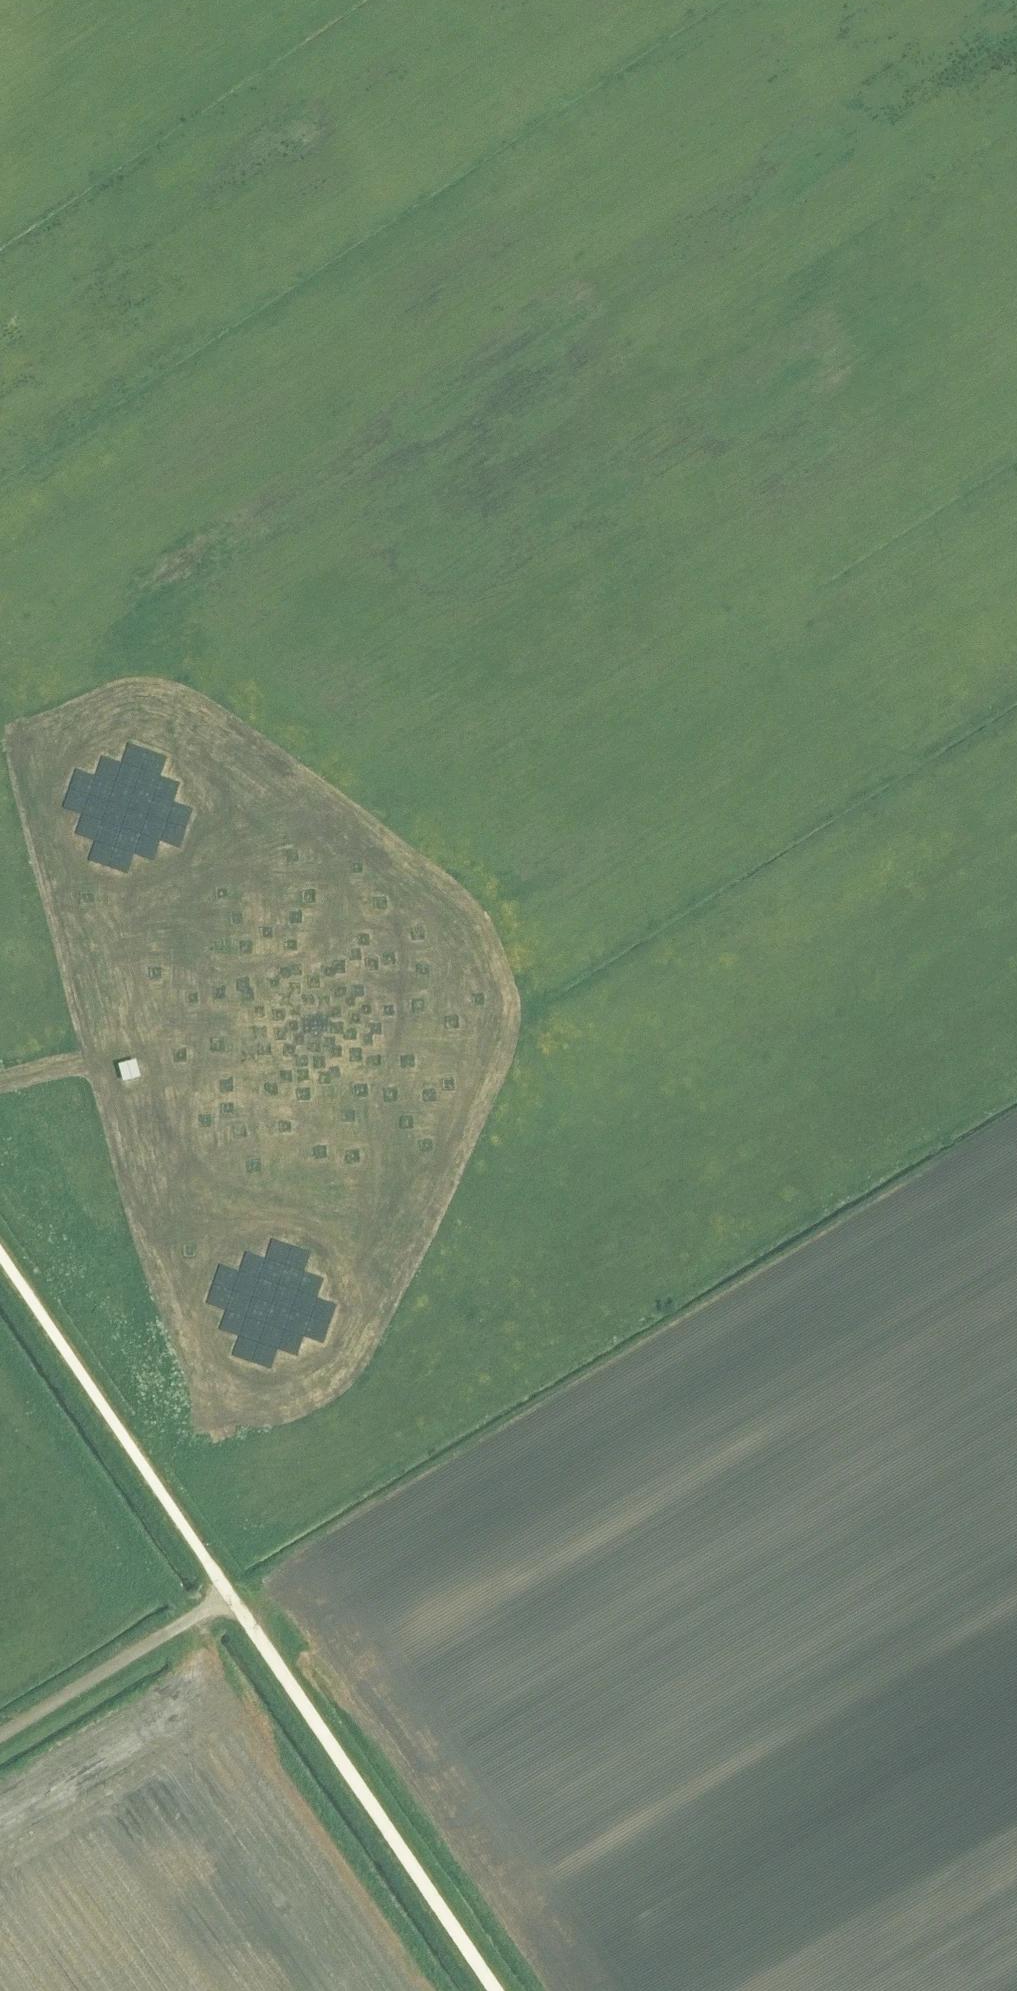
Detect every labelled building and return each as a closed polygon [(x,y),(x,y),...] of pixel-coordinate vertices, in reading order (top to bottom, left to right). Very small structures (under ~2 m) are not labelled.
[(77,771),(63,810),(83,817),(76,837),(96,843),(89,863),(128,876),(135,857),(154,863),(161,844),(180,850),(194,811),(174,805),(181,785),(161,779),(168,759),(129,746),(122,765),(103,759),(96,778),(77,771)] [(136,1062),(118,1067),(123,1084),(140,1080),(136,1062)] [(220,1267),(207,1306),(226,1313),(220,1332),(239,1339),(233,1358),(272,1372),(278,1352),(298,1359),(304,1339),(324,1346),(337,1307),(318,1300),(324,1281),(305,1274),(312,1255),(273,1241),(266,1261),(246,1254),(240,1274),(220,1267)]
